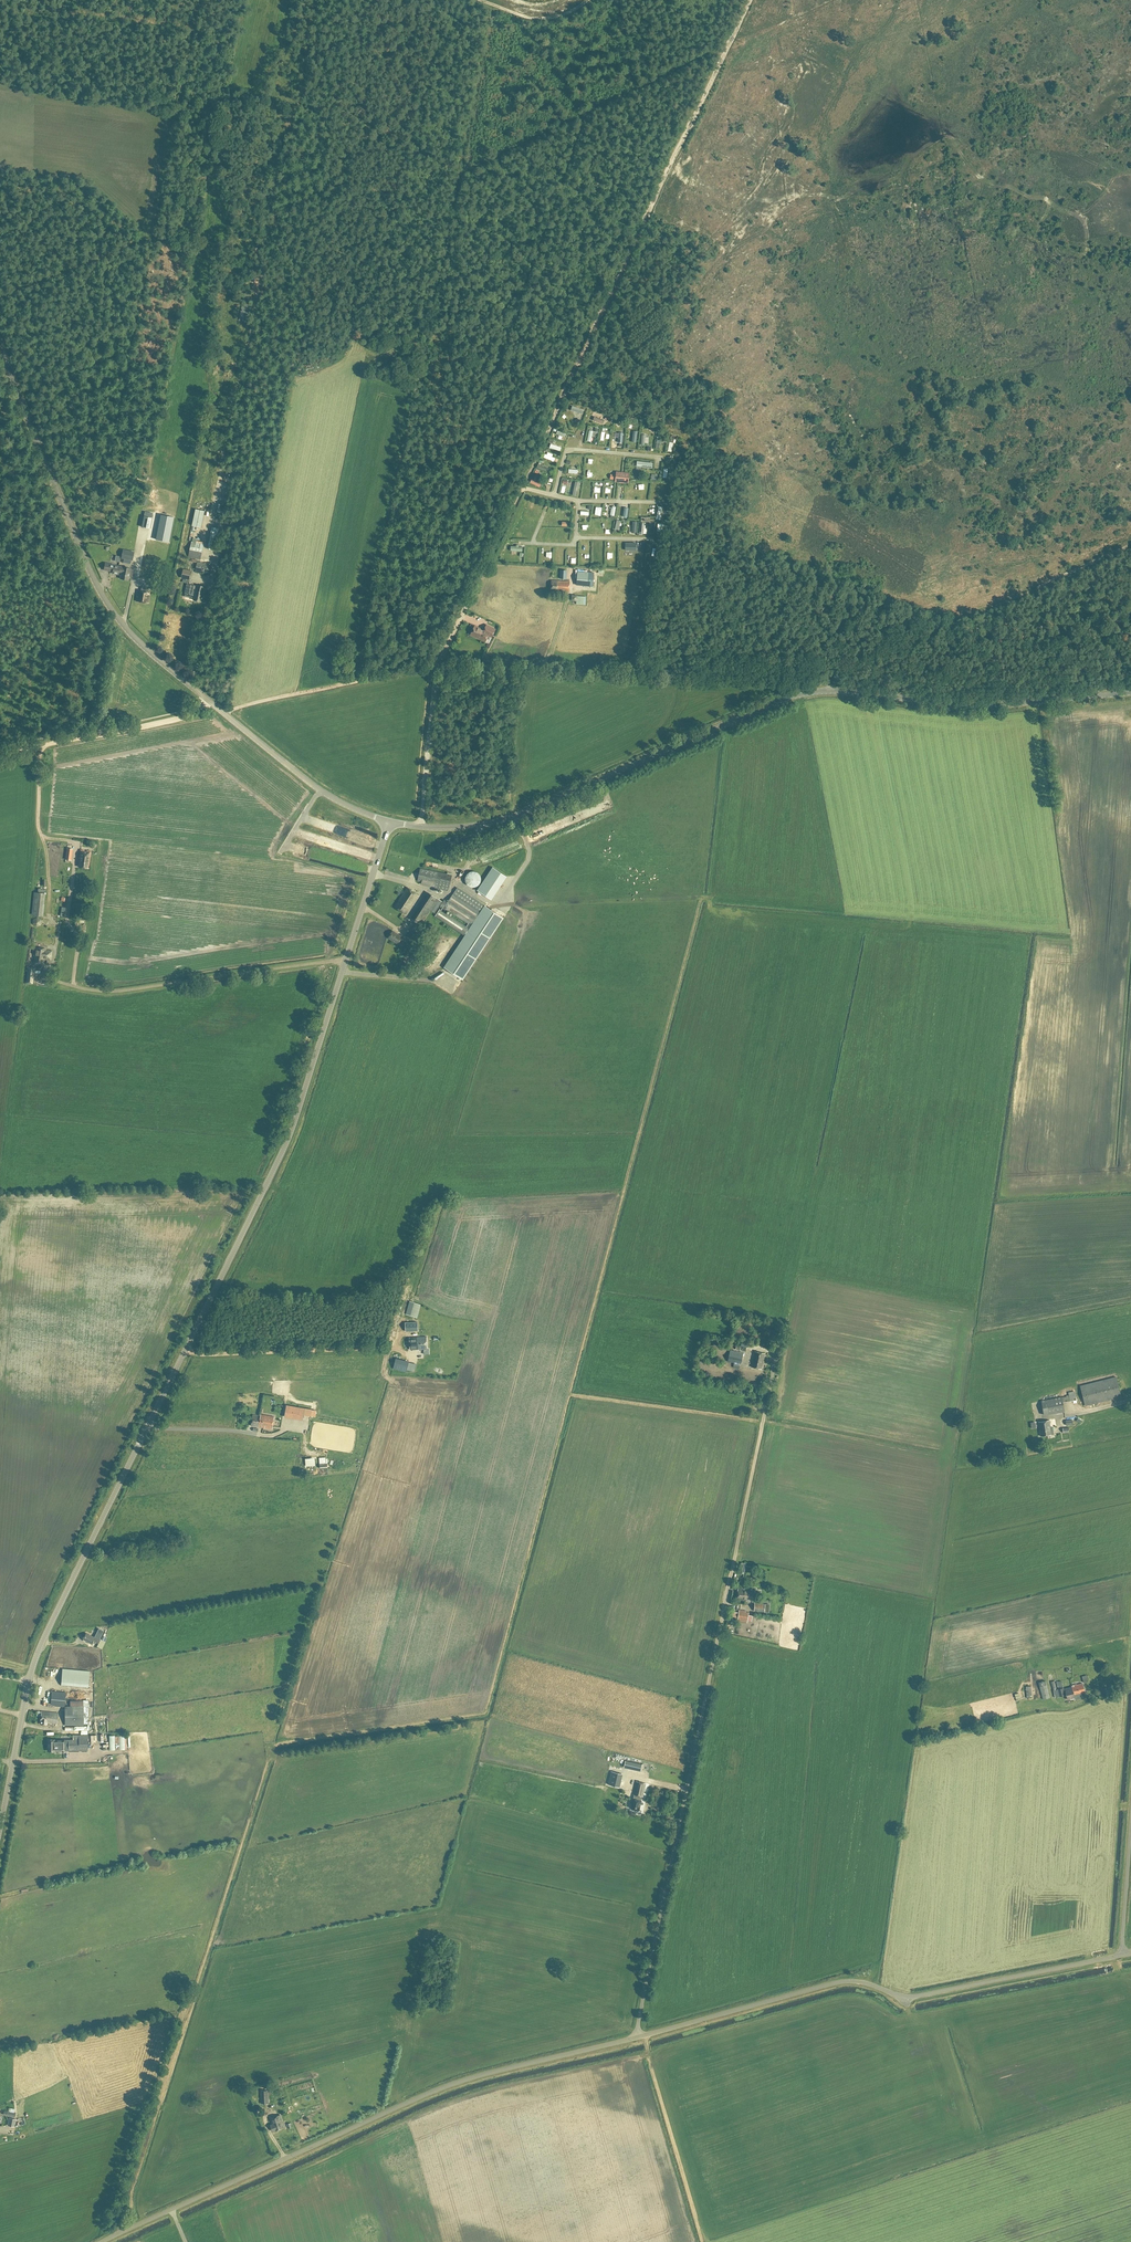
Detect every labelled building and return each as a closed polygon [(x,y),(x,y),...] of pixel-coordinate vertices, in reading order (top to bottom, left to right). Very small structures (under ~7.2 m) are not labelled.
[(556,456),(553,455),(554,453),(546,451),(544,457),(555,460),(556,456)] [(538,477),(534,475),(530,484),(540,488),(542,484),(536,481),(538,477)] [(196,509),(192,525),(202,527),(205,511),(204,510),(196,509)] [(174,517),(161,514),(156,539),(169,542),(174,517)] [(144,516),(142,527),(150,528),(152,518),(144,516)] [(216,549),(218,535),(220,528),(214,527),(212,534),(210,548),(216,549)] [(627,545),(627,552),(639,552),(641,552),(641,545),(643,545),(643,549),(647,549),(647,544),(638,544),(638,545),(627,545)] [(188,557),(201,559),(203,549),(191,546),(188,557)] [(123,550),(122,558),(132,560),(134,552),(123,550)] [(196,572),(210,575),(212,565),(198,562),(196,572)] [(122,567),(114,565),(115,565),(106,563),(104,570),(113,571),(113,573),(119,574),(119,571),(122,572),(122,567)] [(122,567),(122,572),(120,579),(128,580),(129,576),(132,577),(134,569),(131,568),(122,567)] [(181,577),(189,579),(191,570),(183,568),(181,577)] [(584,578),(592,579),(592,574),(579,573),(578,584),(584,584),(584,578)] [(551,591),(570,592),(570,581),(552,581),(551,591)] [(185,593),(195,595),(194,600),(201,601),(202,599),(203,599),(203,597),(202,597),(203,593),(206,594),(207,587),(197,585),(197,586),(187,583),(185,593)] [(136,601),(149,603),(150,592),(138,590),(136,601)] [(496,629),(487,625),(484,630),(475,626),(471,635),(486,642),(489,635),(492,637),(496,629)] [(79,867),(89,868),(91,852),(81,851),(80,858),(81,858),(81,861),(79,861),(79,867)] [(450,873),(419,869),(418,880),(436,882),(436,879),(449,881),(450,873)] [(466,878),(466,879),(466,880),(466,882),(467,883),(468,884),(469,885),(470,886),(471,887),(472,887),(474,887),(475,887),(476,887),(478,886),(479,885),(480,884),(481,883),(481,882),(481,880),(482,879),(481,878),(481,876),(481,875),(480,874),(479,873),(478,872),(476,872),(475,871),(474,871),(472,871),(471,872),(470,872),(468,873),(468,874),(467,875),(466,876),(466,878)] [(406,914),(419,895),(408,887),(395,907),(406,914)] [(454,893),(481,911),(485,905),(458,887),(454,893)] [(35,914),(45,914),(46,891),(36,890),(35,914)] [(442,901),(439,899),(428,892),(411,918),(422,925),(431,911),(435,913),(440,906),(442,901)] [(468,924),(471,925),(471,926),(481,911),(454,893),(448,902),(444,900),(441,906),(443,907),(446,909),(468,924)] [(485,905),(481,911),(471,926),(471,925),(465,933),(467,934),(445,967),(462,979),(503,917),(485,905)] [(443,907),(441,910),(440,909),(436,916),(464,935),(465,933),(471,925),(468,924),(466,926),(444,912),(446,909),(443,907)] [(416,942),(419,935),(410,930),(406,936),(416,942)] [(402,943),(404,940),(401,939),(402,937),(393,931),(389,937),(398,943),(399,942),(402,943)] [(36,947),(34,962),(35,962),(35,964),(39,964),(39,963),(44,964),(45,958),(51,959),(52,951),(46,950),(46,949),(36,947)] [(26,982),(33,983),(35,967),(27,966),(26,982)] [(411,1312),(417,1314),(420,1302),(415,1301),(411,1312)] [(410,1349),(427,1349),(427,1337),(409,1337),(410,1349)] [(718,1352),(720,1353),(719,1357),(728,1359),(728,1361),(741,1364),(743,1353),(730,1350),(730,1352),(723,1351),(723,1348),(719,1347),(718,1352)] [(762,1369),(765,1353),(755,1351),(752,1367),(762,1369)] [(407,1369),(407,1360),(395,1359),(394,1369),(407,1369)] [(1085,1405),(1121,1396),(1116,1377),(1080,1386),(1085,1405)] [(1065,1411),(1062,1397),(1041,1401),(1044,1415),(1065,1411)] [(285,1417),(303,1420),(305,1408),(286,1405),(285,1417)] [(261,1415),(253,1414),(251,1425),(273,1429),(275,1416),(261,1414),(261,1415)] [(1041,1436),(1054,1434),(1053,1427),(1051,1427),(1050,1420),(1038,1422),(1041,1436)] [(738,1588),(737,1599),(754,1601),(756,1589),(738,1588)] [(755,1603),(755,1606),(755,1611),(765,1612),(765,1604),(755,1603)] [(747,1622),(749,1612),(746,1612),(746,1610),(740,1610),(738,1620),(747,1622)] [(104,1633),(101,1639),(96,1637),(95,1637),(86,1633),(83,1639),(92,1644),(94,1641),(99,1643),(97,1646),(102,1649),(106,1642),(104,1641),(107,1637),(105,1636),(106,1634),(104,1633)] [(63,1669),(62,1685),(89,1687),(90,1671),(63,1669)] [(1039,1682),(1040,1686),(1043,1699),(1050,1698),(1046,1680),(1039,1682)] [(1058,1689),(1057,1689),(1053,1690),(1055,1697),(1065,1695),(1061,1681),(1056,1682),(1057,1685),(1058,1689)] [(1074,1695),(1085,1692),(1083,1683),(1077,1685),(1077,1684),(1072,1685),(1074,1695)] [(1074,1695),(1072,1685),(1072,1687),(1065,1689),(1068,1699),(1075,1698),(1074,1695)] [(64,1707),(66,1692),(52,1691),(51,1704),(55,1704),(55,1706),(64,1707)] [(82,1725),(81,1709),(65,1709),(65,1725),(82,1725)] [(57,1724),(58,1713),(41,1711),(41,1721),(40,1724),(47,1724),(48,1723),(57,1724)] [(115,1733),(109,1733),(110,1747),(125,1747),(125,1733),(119,1733),(119,1734),(115,1735),(115,1733)] [(64,1750),(88,1750),(88,1735),(73,1735),(73,1739),(57,1740),(57,1739),(48,1739),(48,1749),(55,1748),(55,1747),(64,1747),(64,1750)] [(641,1769),(642,1765),(626,1761),(624,1767),(640,1771),(641,1769)] [(620,1787),(623,1773),(611,1770),(608,1784),(620,1787)] [(643,1796),(646,1783),(636,1781),(634,1794),(635,1794),(632,1808),(639,1810),(642,1796),(643,1796)] [(269,2090),(261,2090),(261,2103),(269,2103),(269,2090)] [(279,2097),(273,2098),(276,2106),(282,2104),(279,2097)] [(9,2107),(8,2111),(4,2111),(3,2115),(15,2117),(16,2113),(14,2113),(15,2108),(9,2107)] [(274,2131),(284,2127),(280,2115),(270,2118),(272,2124),(271,2125),(273,2131),(274,2131)] [(15,2127),(16,2119),(9,2117),(8,2125),(15,2127)]
